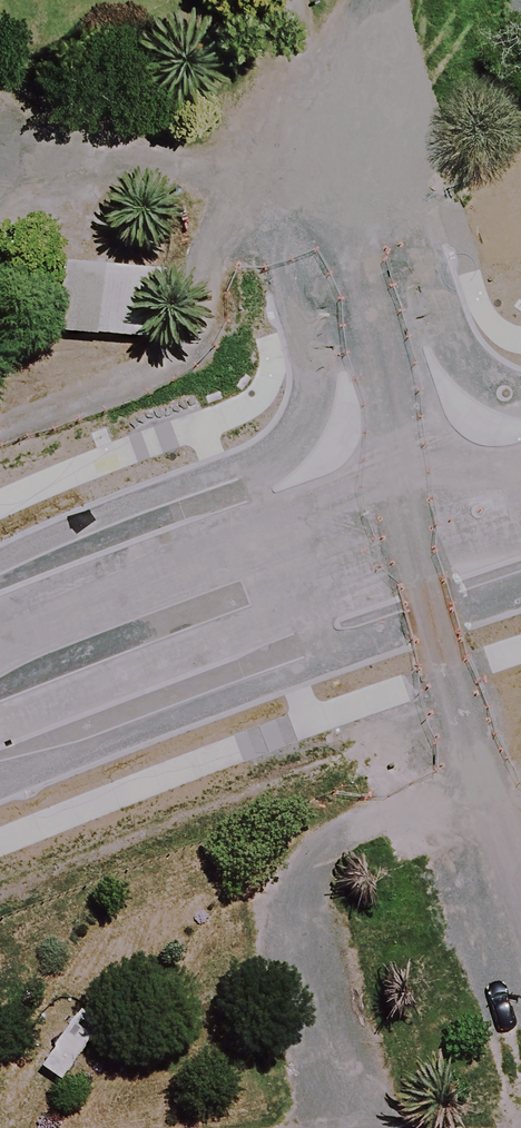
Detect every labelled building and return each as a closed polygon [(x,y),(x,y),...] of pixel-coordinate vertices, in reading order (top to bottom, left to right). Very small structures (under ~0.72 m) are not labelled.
[(142,273),(59,267),(54,336),(137,342),(142,273)]
